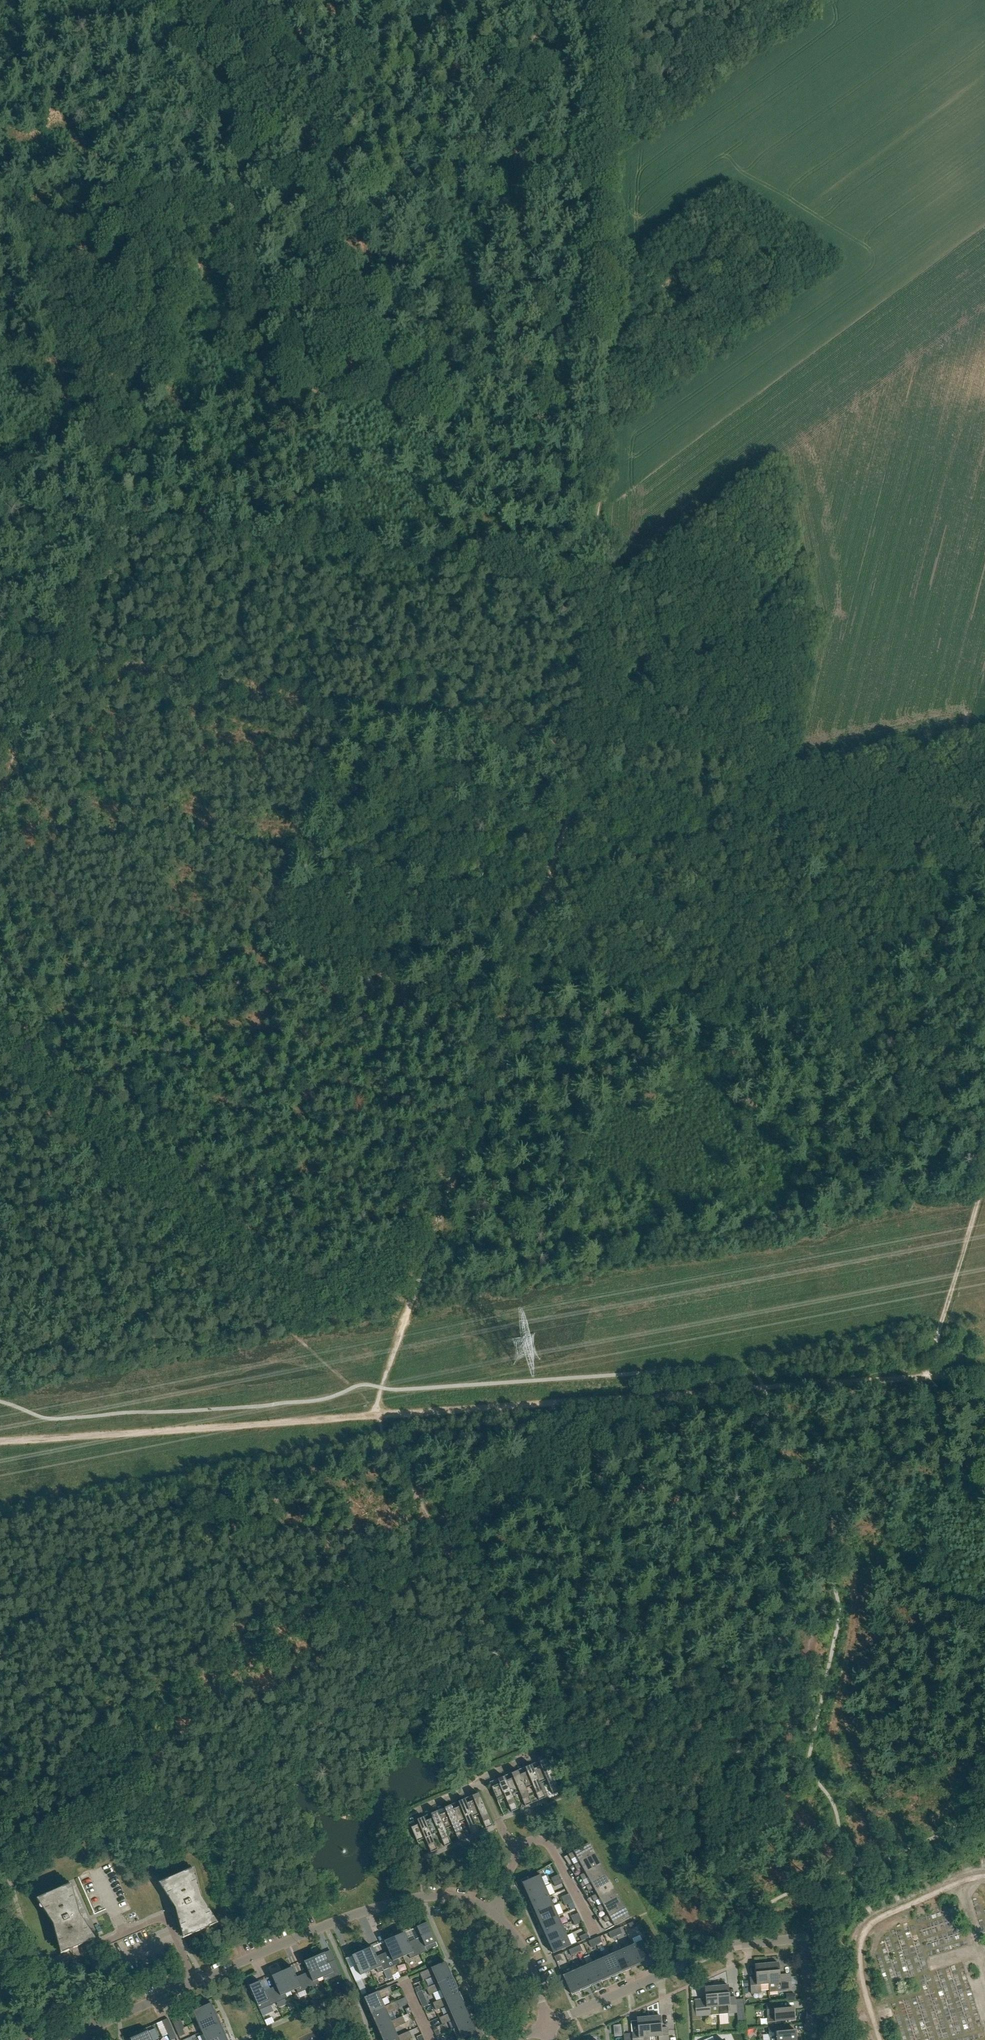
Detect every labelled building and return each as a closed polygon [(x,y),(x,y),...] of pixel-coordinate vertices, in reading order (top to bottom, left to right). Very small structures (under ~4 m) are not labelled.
[(539,1783),(546,1780),(553,1795),(559,1792),(545,1759),(538,1762),(540,1766),(533,1769),(533,1770),(539,1783)] [(533,1770),(533,1769),(531,1765),(525,1768),(527,1772),(520,1775),(519,1776),(525,1789),(526,1789),(533,1786),(539,1801),(546,1798),(539,1783),(533,1770)] [(519,1776),(520,1775),(518,1771),(511,1774),(513,1778),(506,1781),(505,1782),(511,1795),(512,1795),(519,1792),(525,1807),(532,1804),(526,1789),(525,1789),(519,1776)] [(505,1782),(506,1781),(504,1777),(497,1780),(499,1784),(491,1787),(497,1802),(505,1798),(511,1813),(518,1810),(512,1795),(511,1795),(505,1782)] [(472,1818),(473,1818),(480,1815),(486,1829),(493,1826),(478,1793),(472,1796),(473,1801),(467,1804),(466,1804),(472,1818)] [(466,1804),(467,1804),(465,1799),(458,1802),(460,1807),(453,1810),(452,1810),(458,1824),(459,1824),(466,1821),(472,1835),(479,1832),(473,1818),(472,1818),(466,1804)] [(452,1810),(453,1810),(451,1805),(444,1808),(446,1813),(439,1816),(445,1830),(452,1827),(458,1841),(465,1838),(459,1824),(458,1824),(452,1810)] [(439,1816),(437,1811),(430,1814),(432,1819),(425,1822),(431,1836),(438,1833),(445,1847),(451,1844),(445,1830),(439,1816)] [(419,1812),(404,1819),(406,1824),(421,1817),(419,1812)] [(425,1822),(423,1817),(417,1820),(418,1824),(411,1828),(417,1842),(424,1839),(431,1853),(438,1850),(431,1836),(425,1822)] [(579,1863),(595,1854),(589,1843),(568,1855),(571,1860),(576,1857),(579,1863)] [(585,1873),(601,1865),(595,1854),(579,1863),(574,1865),(576,1871),(582,1868),(585,1873)] [(591,1884),(606,1875),(601,1865),(585,1873),(579,1876),(582,1881),(587,1878),(590,1884),(591,1884)] [(170,1878),(169,1879),(159,1883),(175,1909),(183,1939),(184,1938),(200,1931),(218,1923),(204,1902),(203,1902),(199,1893),(200,1893),(193,1868),(170,1878)] [(526,1894),(545,1886),(540,1875),(529,1880),(527,1877),(520,1880),(526,1894)] [(596,1894),(612,1886),(606,1875),(591,1884),(590,1884),(585,1887),(588,1892),(593,1889),(596,1894)] [(61,1954),(79,1946),(96,1939),(79,1913),(71,1884),(61,1888),(60,1889),(37,1899),(51,1921),(51,1920),(55,1929),(54,1929),(61,1954)] [(531,1904),(549,1896),(545,1886),(526,1894),(525,1895),(528,1901),(529,1900),(531,1904)] [(602,1905),(618,1896),(612,1886),(596,1894),(591,1897),(594,1902),(599,1899),(602,1905)] [(535,1914),(553,1906),(549,1896),(531,1904),(530,1905),(532,1910),(533,1910),(535,1914)] [(608,1916),(624,1907),(618,1896),(602,1905),(597,1908),(599,1913),(605,1910),(608,1915),(608,1916)] [(539,1924),(558,1916),(553,1906),(535,1914),(534,1915),(536,1920),(538,1920),(539,1924)] [(608,1916),(608,1915),(602,1918),(605,1923),(610,1920),(614,1927),(630,1918),(629,1917),(624,1907),(608,1916)] [(544,1934),(562,1926),(558,1916),(539,1924),(540,1924),(538,1925),(541,1930),(542,1930),(544,1934)] [(631,1930),(636,1927),(634,1921),(628,1924),(631,1930)] [(415,1940),(421,1954),(437,1947),(427,1923),(416,1927),(421,1937),(415,1940)] [(548,1944),(566,1935),(562,1926),(544,1934),(543,1935),(545,1940),(546,1940),(548,1944)] [(613,1930),(616,1936),(622,1933),(619,1928),(613,1930)] [(610,1938),(616,1936),(613,1930),(608,1933),(610,1938)] [(421,1954),(415,1940),(409,1942),(404,1933),(394,1937),(403,1957),(408,1955),(410,1959),(421,1954)] [(566,1935),(548,1944),(547,1944),(550,1950),(551,1949),(552,1953),(552,1954),(553,1954),(571,1946),(566,1935)] [(594,1939),(596,1945),(602,1942),(599,1936),(594,1939)] [(398,1959),(403,1957),(394,1937),(384,1942),(388,1951),(382,1954),(390,1972),(396,1969),(394,1966),(399,1963),(398,1959)] [(591,1947),(596,1945),(594,1939),(588,1941),(591,1947)] [(632,1945),(640,1963),(641,1964),(646,1962),(646,1961),(649,1959),(650,1959),(642,1941),(632,1945)] [(574,1948),(576,1953),(582,1951),(580,1945),(574,1948)] [(636,1965),(640,1963),(632,1945),(622,1949),(630,1968),(631,1969),(636,1966),(636,1965)] [(390,1972),(382,1954),(376,1957),(372,1947),(362,1951),(370,1971),(376,1969),(378,1973),(384,1970),(386,1974),(390,1972)] [(571,1956),(576,1953),(574,1948),(568,1950),(571,1956)] [(626,1969),(630,1968),(622,1949),(612,1954),(620,1972),(621,1973),(627,1971),(626,1969)] [(365,1973),(370,1971),(362,1951),(352,1956),(356,1966),(350,1969),(356,1983),(367,1978),(365,1973)] [(314,1958),(323,1977),(328,1975),(330,1979),(341,1974),(335,1960),(329,1963),(324,1953),(314,1958)] [(556,1962),(562,1960),(559,1954),(554,1957),(556,1962)] [(616,1974),(620,1972),(612,1954),(602,1958),(610,1976),(611,1976),(611,1977),(617,1975),(616,1974)] [(318,1980),(323,1977),(314,1958),(304,1962),(308,1972),(302,1975),(308,1989),(319,1984),(318,1980)] [(606,1978),(610,1976),(602,1958),(592,1962),(600,1981),(601,1981),(601,1982),(607,1979),(606,1978)] [(437,1984),(452,1977),(450,1974),(451,1974),(449,1968),(447,1969),(445,1963),(445,1962),(419,1973),(422,1980),(434,1975),(437,1983),(437,1984)] [(596,1983),(600,1981),(592,1962),(582,1967),(590,1985),(591,1985),(591,1986),(597,1984),(596,1983)] [(766,1964),(768,1984),(785,1983),(786,1991),(792,1990),(790,1977),(780,1978),(778,1963),(766,1964)] [(760,1985),(768,1984),(766,1964),(754,1965),(756,1980),(750,1981),(751,1994),(761,1993),(760,1985)] [(308,1989),(302,1975),(296,1977),(292,1967),(282,1972),(290,1992),(296,1989),(298,1993),(308,1989)] [(586,1987),(590,1985),(582,1967),(572,1971),(581,1989),(581,1990),(587,1988),(586,1987)] [(577,1991),(581,1989),(572,1971),(562,1976),(570,1994),(571,1994),(572,1995),(577,1992),(577,1991)] [(285,1994),(290,1992),(282,1972),(271,1976),(276,1986),(270,1989),(276,2003),(287,1998),(285,1994)] [(444,1998),(458,1992),(457,1989),(458,1989),(455,1983),(454,1983),(452,1978),(452,1977),(437,1984),(437,1983),(426,1988),(429,1995),(440,1990),(444,1998)] [(276,2003),(270,1989),(264,1991),(260,1981),(249,1986),(262,2016),(273,2011),(271,2005),(276,2003)] [(728,1985),(716,1986),(718,2007),(719,2015),(737,2013),(736,2000),(729,2000),(728,1985)] [(719,2015),(718,2007),(716,1986),(704,1988),(705,2000),(694,2001),(696,2017),(719,2015)] [(385,2007),(384,2007),(381,1999),(392,1994),(389,1987),(364,1998),(364,1999),(367,2004),(365,2005),(368,2011),(369,2010),(370,2013),(385,2007)] [(417,1993),(420,2000),(425,1998),(422,1991),(417,1993)] [(447,2005),(450,2013),(465,2007),(463,2004),(464,2003),(462,1998),(460,1998),(458,1993),(458,1992),(444,1998),(432,2003),(435,2010),(447,2005)] [(794,1995),(794,1993),(785,1994),(786,2002),(797,2001),(796,1995),(794,1995)] [(197,2022),(216,2014),(209,2000),(202,2003),(203,2006),(192,2011),(197,2022)] [(385,2007),(370,2013),(370,2014),(371,2014),(373,2019),(372,2020),(374,2025),(375,2025),(377,2028),(391,2022),(391,2021),(396,2019),(393,2011),(399,2009),(396,2002),(384,2007),(385,2007)] [(778,2009),(778,2003),(766,2004),(767,2023),(794,2020),(793,2008),(778,2009)] [(457,2028),(471,2022),(470,2019),(471,2018),(468,2013),(467,2013),(465,2008),(465,2007),(450,2013),(439,2018),(442,2025),(453,2020),(457,2028)] [(187,2020),(193,2018),(190,2009),(184,2011),(187,2020)] [(182,2029),(184,2028),(178,2014),(170,2017),(176,2031),(182,2029)] [(202,2032),(220,2024),(218,2020),(219,2020),(217,2014),(216,2015),(216,2014),(197,2022),(202,2032)] [(397,2036),(394,2028),(405,2023),(405,2022),(408,2021),(406,2015),(402,2017),(402,2016),(396,2019),(391,2021),(391,2022),(377,2028),(380,2034),(378,2034),(381,2039),(382,2039),(390,2039),(398,2037),(397,2036)] [(660,2016),(648,2017),(650,2037),(658,2037),(658,2039),(669,2039),(668,2033),(662,2034),(660,2016)] [(650,2037),(648,2017),(636,2018),(638,2036),(632,2037),(632,2039),(643,2039),(643,2038),(650,2037)] [(168,2035),(174,2033),(168,2019),(162,2021),(168,2035)] [(188,2021),(191,2030),(197,2028),(194,2019),(188,2021)] [(457,2028),(453,2030),(457,2039),(459,2039),(469,2036),(470,2039),(477,2036),(471,2022),(457,2028)] [(224,2034),(222,2030),(224,2029),(221,2024),(220,2024),(202,2032),(205,2039),(210,2039),(224,2034)] [(783,2026),(768,2027),(769,2039),(796,2039),(795,2030),(783,2032),(783,2026)] [(128,2036),(130,2039),(156,2039),(159,2039),(155,2029),(148,2031),(147,2028),(136,2033),(128,2036)] [(185,2034),(182,2029),(176,2031),(179,2037),(185,2034)] [(412,2038),(409,2031),(397,2036),(398,2037),(390,2039),(408,2039),(412,2038)]
